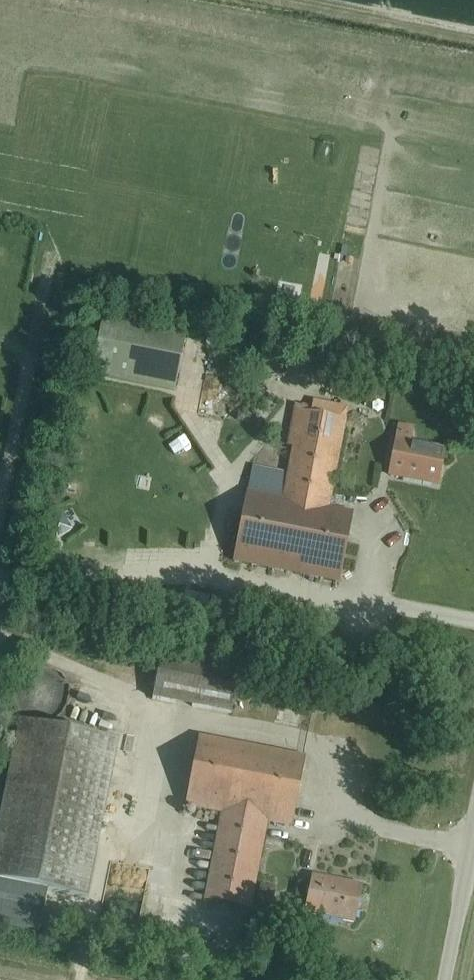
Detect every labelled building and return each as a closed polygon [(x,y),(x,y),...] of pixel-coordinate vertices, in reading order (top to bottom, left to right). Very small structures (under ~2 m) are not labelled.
[(175,391),(186,333),(103,316),(91,374),(175,391)] [(360,387),(372,386),(370,369),(359,370),(360,387)] [(105,380),(90,384),(94,399),(109,395),(105,380)] [(80,417),(107,424),(112,405),(85,398),(80,417)] [(338,583),(352,513),(328,509),(345,422),(300,413),(283,500),(247,493),(233,562),(338,583)] [(399,430),(397,440),(396,440),(389,476),(437,485),(444,450),(409,443),(411,433),(399,430)] [(100,478),(100,489),(118,489),(118,479),(100,478)] [(230,714),(238,667),(160,652),(151,700),(230,714)] [(19,721),(0,817),(0,920),(40,928),(48,890),(86,897),(117,740),(19,721)] [(290,827),(304,758),(199,737),(185,807),(221,814),(204,900),(249,909),(266,822),(290,827)] [(353,923),(360,886),(312,877),(305,913),(353,923)]
